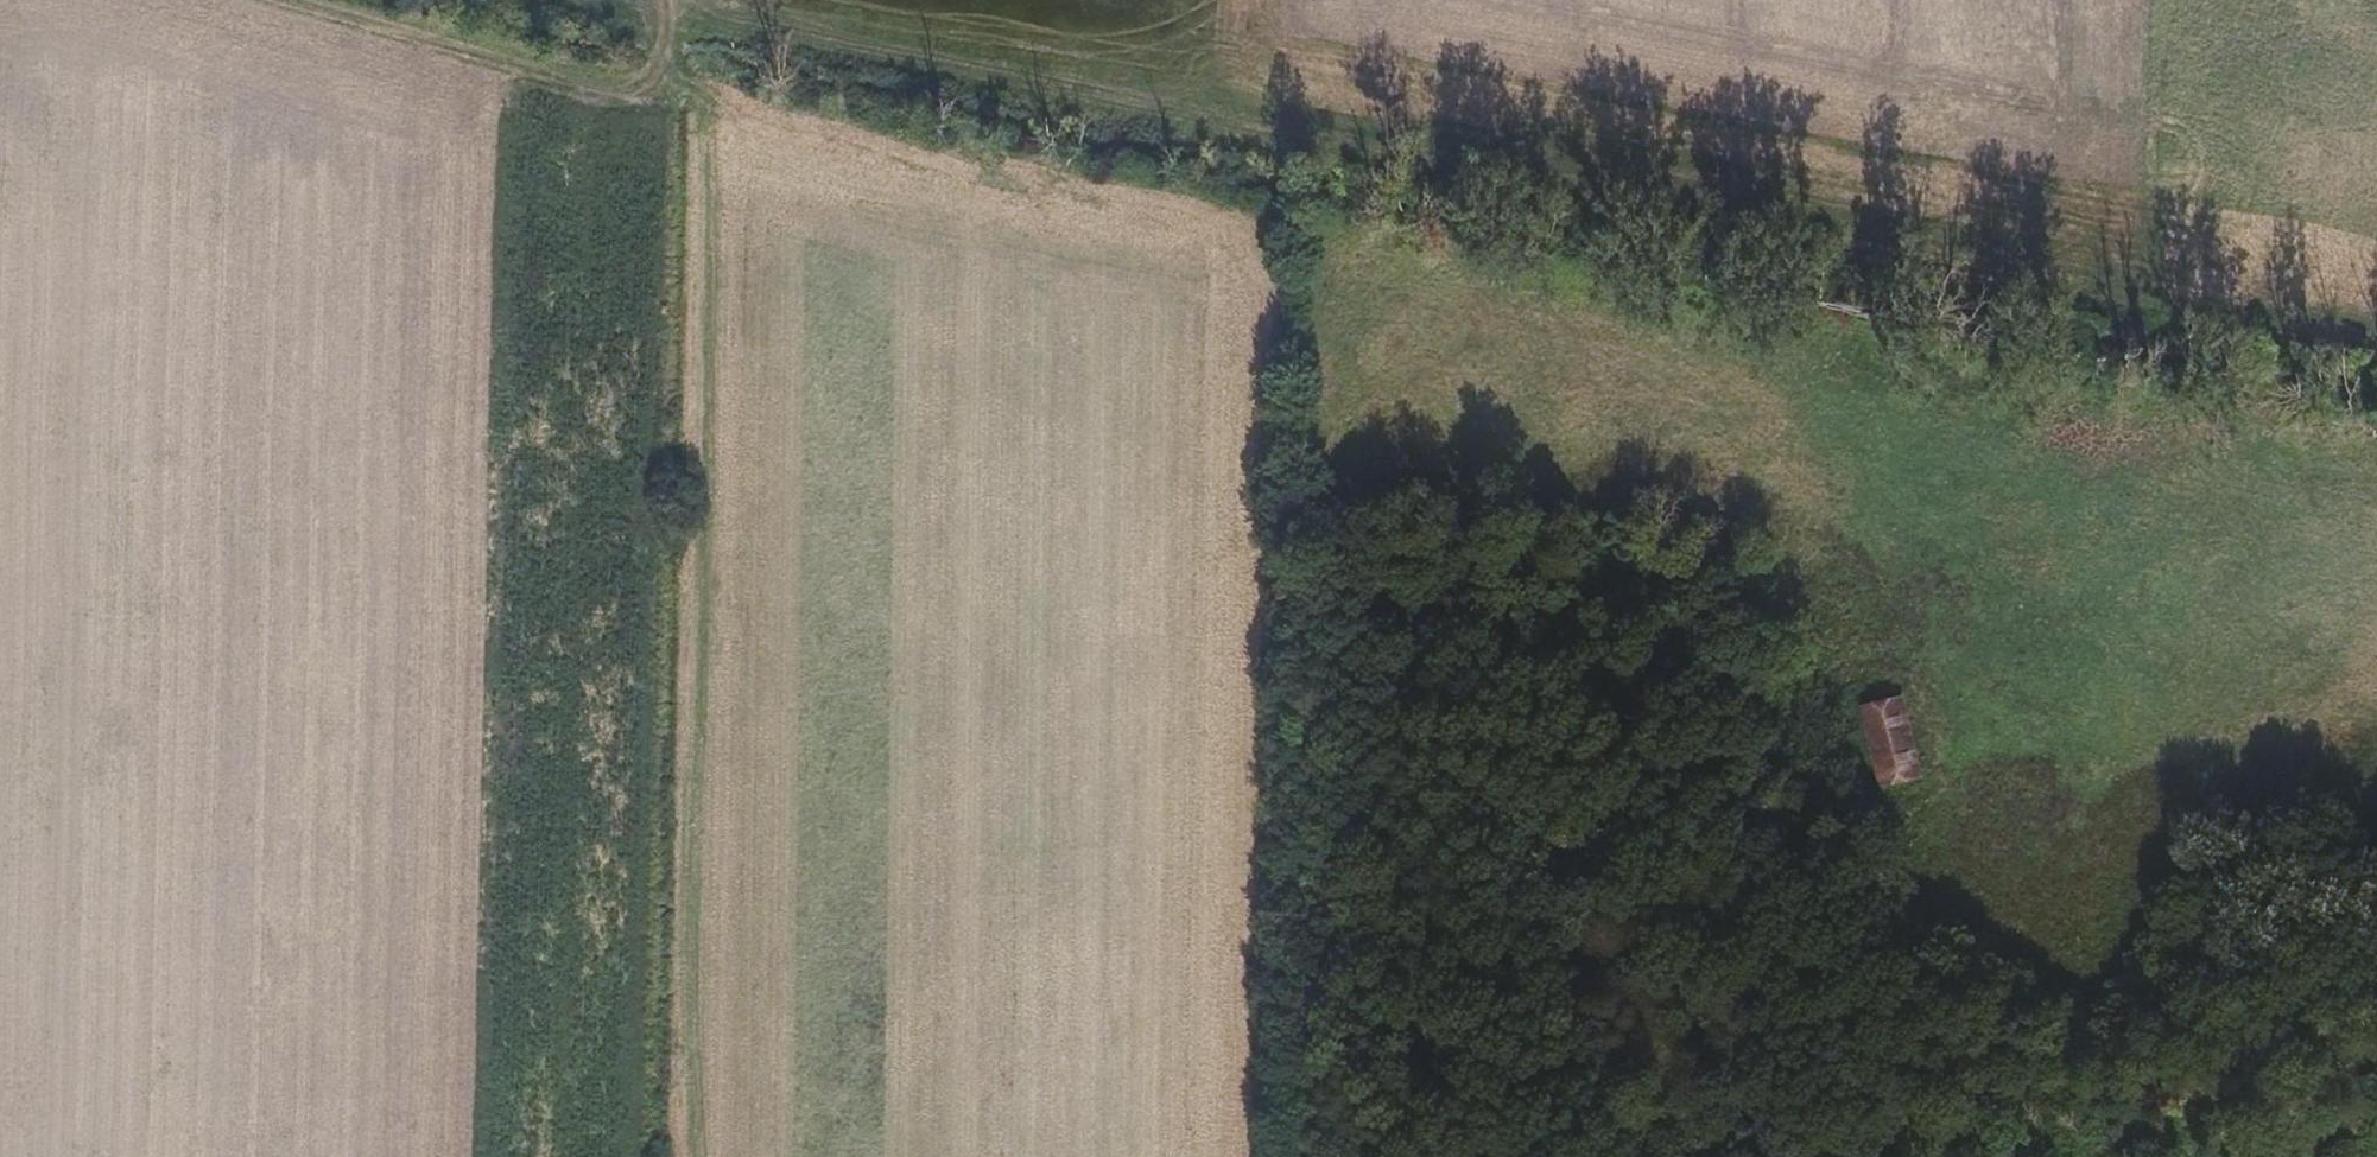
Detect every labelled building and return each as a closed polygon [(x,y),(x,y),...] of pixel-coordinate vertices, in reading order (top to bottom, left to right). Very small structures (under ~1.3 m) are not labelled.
[(1920,776),(1901,697),(1865,704),(1883,786),(1920,776)]
